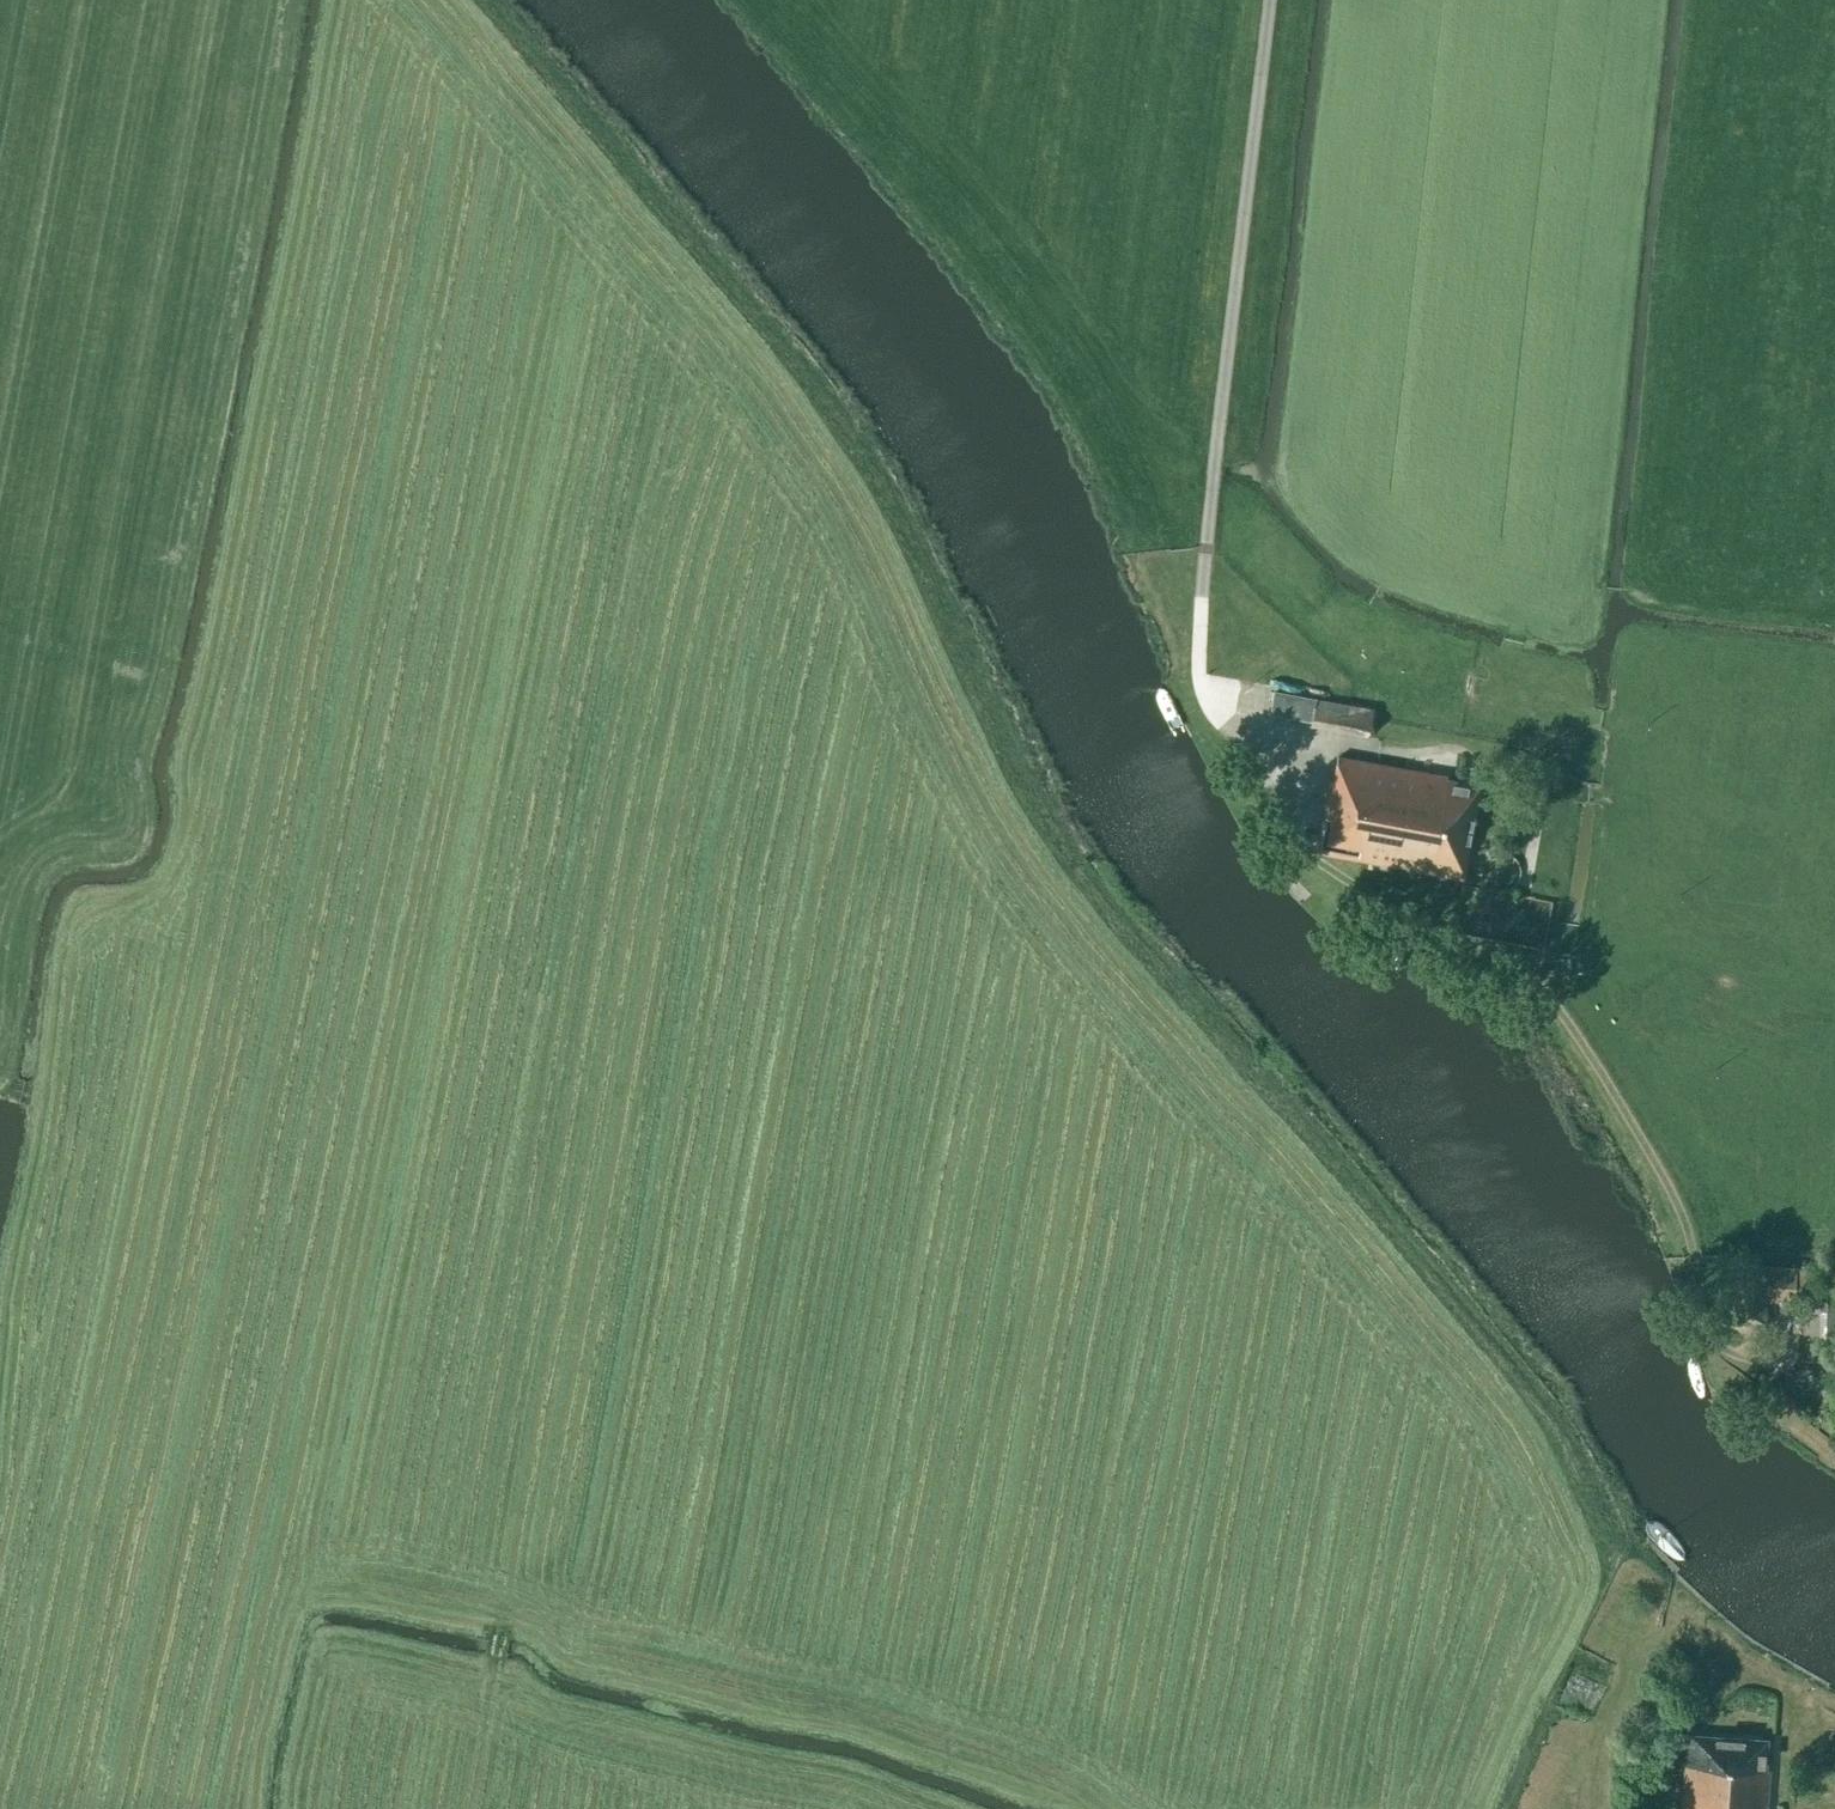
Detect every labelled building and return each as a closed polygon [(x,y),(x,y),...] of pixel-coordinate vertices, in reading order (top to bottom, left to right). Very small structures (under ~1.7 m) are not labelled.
[(1309,726),(1367,737),(1372,708),(1315,697),(1309,726)] [(1329,777),(1316,850),(1463,879),(1480,786),(1446,779),(1447,776),(1337,755),(1333,778),(1329,777)] [(1735,1280),(1733,1320),(1763,1322),(1765,1300),(1792,1302),(1793,1291),(1827,1292),(1828,1270),(1753,1267),(1752,1281),(1735,1280)] [(1803,1300),(1801,1359),(1823,1360),(1825,1301),(1803,1300)] [(1768,1769),(1764,1769),(1765,1740),(1685,1736),(1680,1808),(1766,1808),(1768,1769)]
